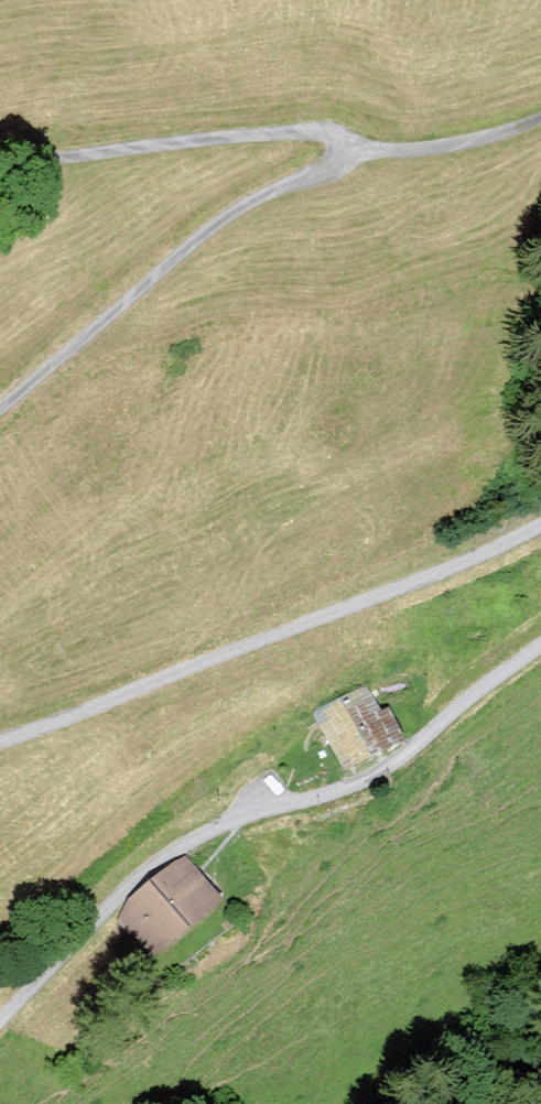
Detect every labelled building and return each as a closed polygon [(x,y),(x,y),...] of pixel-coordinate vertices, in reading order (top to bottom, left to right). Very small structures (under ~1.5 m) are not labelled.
[(380,677),(322,714),(356,766),(413,728),(380,677)] [(193,857),(129,916),(169,959),(233,900),(193,857)]
